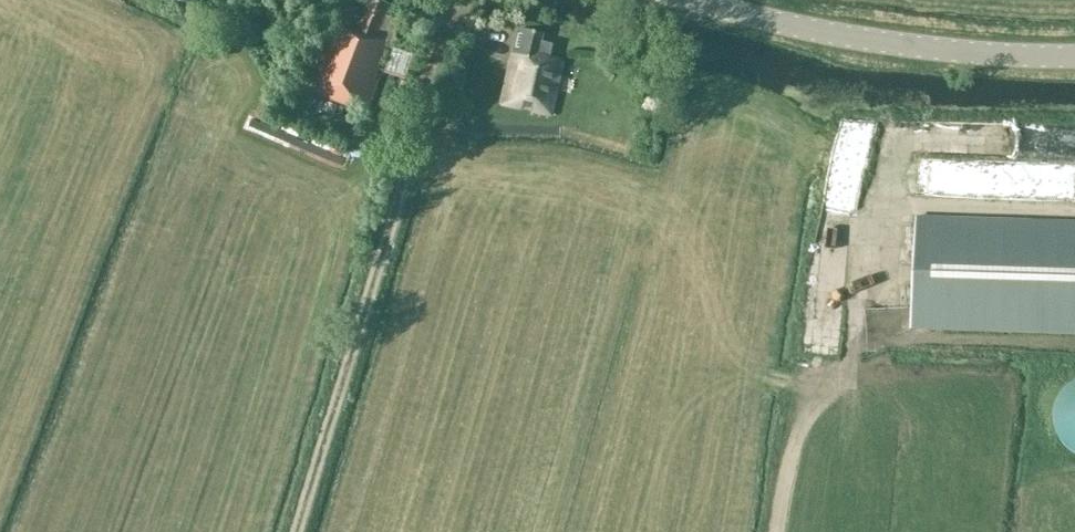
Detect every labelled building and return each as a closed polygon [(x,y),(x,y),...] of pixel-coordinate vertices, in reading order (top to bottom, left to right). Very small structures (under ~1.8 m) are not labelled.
[(387,5),(374,0),(366,0),(354,31),(333,23),(307,91),(348,107),(350,104),(366,110),(377,81),(371,79),(386,43),(374,39),(387,5)] [(516,29),(512,49),(498,105),(551,117),(564,62),(546,58),(549,45),(539,43),(541,35),(516,29)] [(965,152),(966,128),(907,126),(906,150),(965,152)] [(917,216),(911,328),(1074,333),(1074,222),(917,216)] [(1074,383),(1070,386),(1066,389),(1062,393),(1059,398),(1056,403),(1054,408),(1053,414),(1053,419),(1053,425),(1054,429),(1056,434),(1058,438),(1060,442),(1063,445),(1066,449),(1070,452),(1074,455),(1074,383)]
